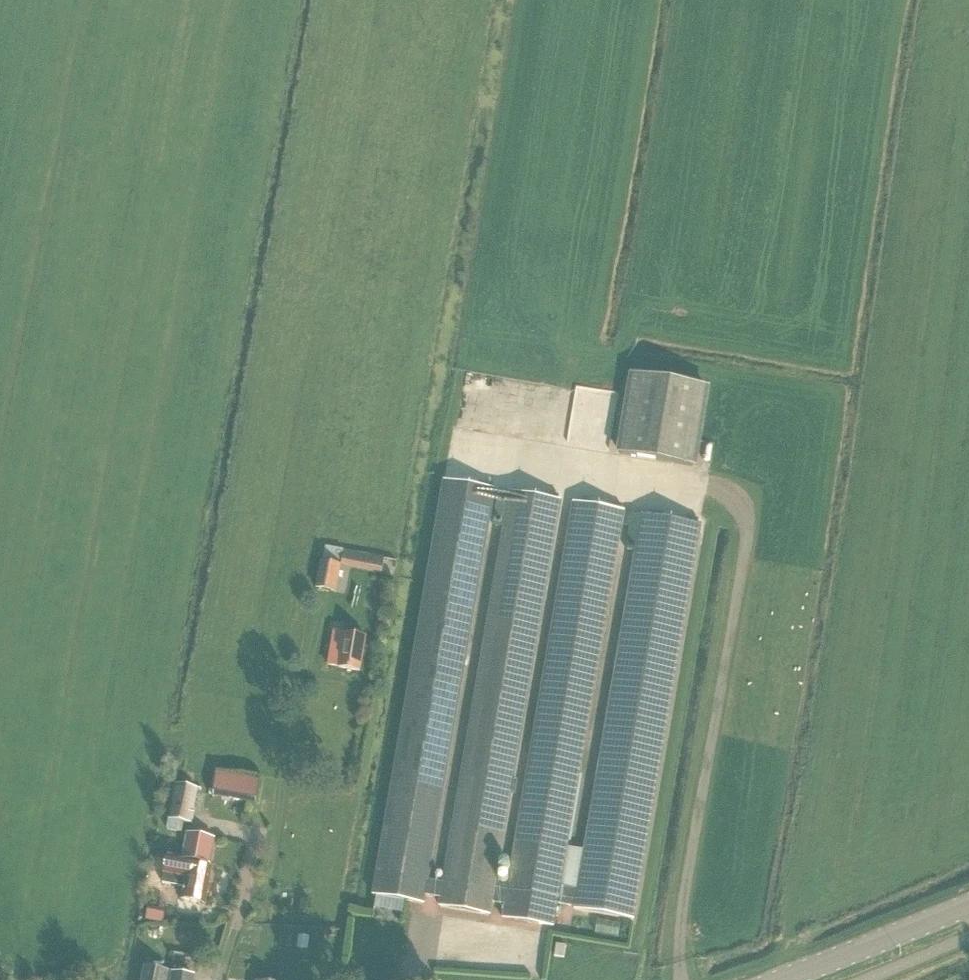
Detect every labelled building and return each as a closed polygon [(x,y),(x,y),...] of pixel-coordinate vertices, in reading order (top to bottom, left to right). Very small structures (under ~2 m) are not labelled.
[(711,386),(631,373),(617,453),(697,467),(711,386)] [(445,481),(374,896),(423,904),(424,895),(441,898),(440,907),(489,915),(491,902),(505,904),(503,918),(553,926),(557,904),(575,907),(575,910),(634,920),(702,524),(643,514),(643,516),(637,551),(579,889),(560,886),(622,525),(624,513),(625,510),(573,502),(508,884),(501,883),(500,889),(494,887),(560,501),(511,492),(511,494),(505,529),(444,883),(426,880),(494,489),(445,481)] [(505,529),(511,494),(502,492),(496,528),(505,529)] [(628,550),(637,551),(643,516),(624,513),(622,525),(632,527),(628,550)] [(355,539),(352,551),(379,560),(383,548),(355,539)] [(316,588),(336,592),(341,565),(321,561),(316,588)] [(339,667),(359,671),(366,637),(334,631),(328,664),(339,666),(339,667)] [(269,793),(271,769),(224,764),(222,787),(269,793)] [(176,784),(169,819),(190,823),(197,788),(176,784)] [(182,899),(205,904),(211,869),(209,868),(214,838),(187,833),(182,859),(168,856),(165,868),(166,869),(163,883),(184,887),(182,899)] [(176,913),(177,904),(157,901),(156,910),(176,913)] [(143,970),(141,979),(168,979),(169,974),(143,970)]
